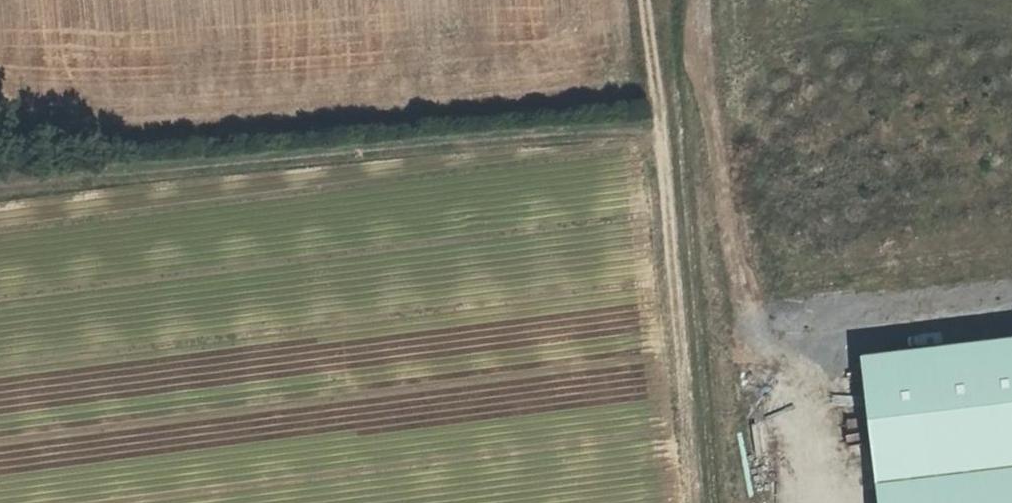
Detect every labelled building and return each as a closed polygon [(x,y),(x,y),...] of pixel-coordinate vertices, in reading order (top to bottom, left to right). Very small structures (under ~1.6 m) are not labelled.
[(854,354),(871,502),(1011,502),(1011,336),(854,354)]
